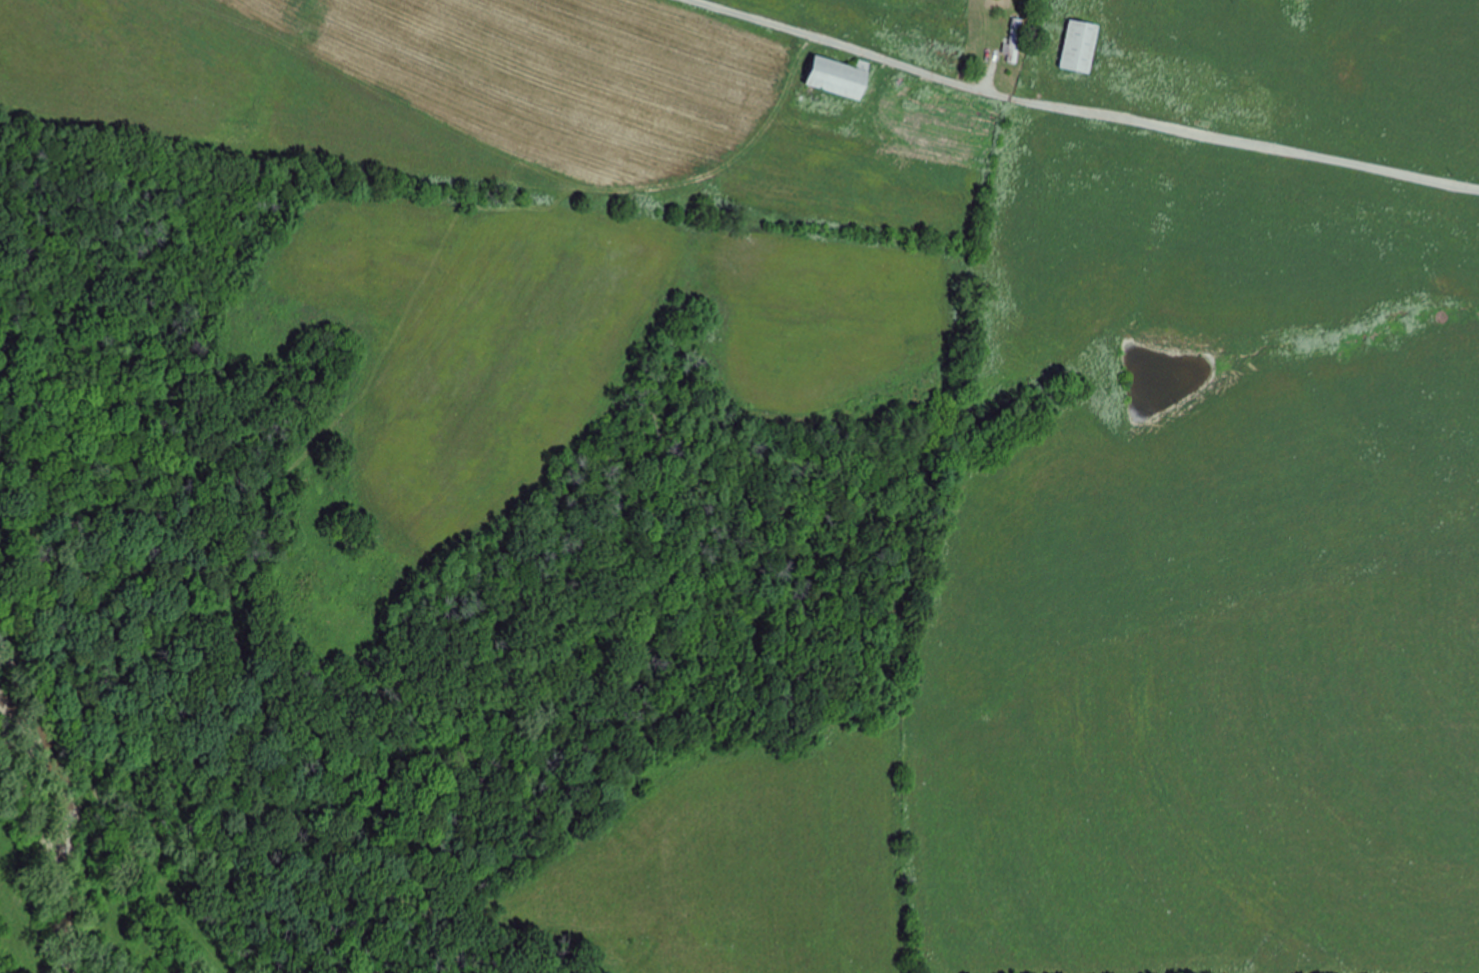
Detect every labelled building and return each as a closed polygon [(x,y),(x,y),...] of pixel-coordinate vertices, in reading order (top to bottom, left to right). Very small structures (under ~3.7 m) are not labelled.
[(1018,64),(1022,20),(1012,19),(1008,63),(1018,64)] [(1070,20),(1060,69),(1091,75),(1100,26),(1070,20)] [(864,100),(872,64),(858,61),(857,66),(816,56),(809,87),(864,100)]
